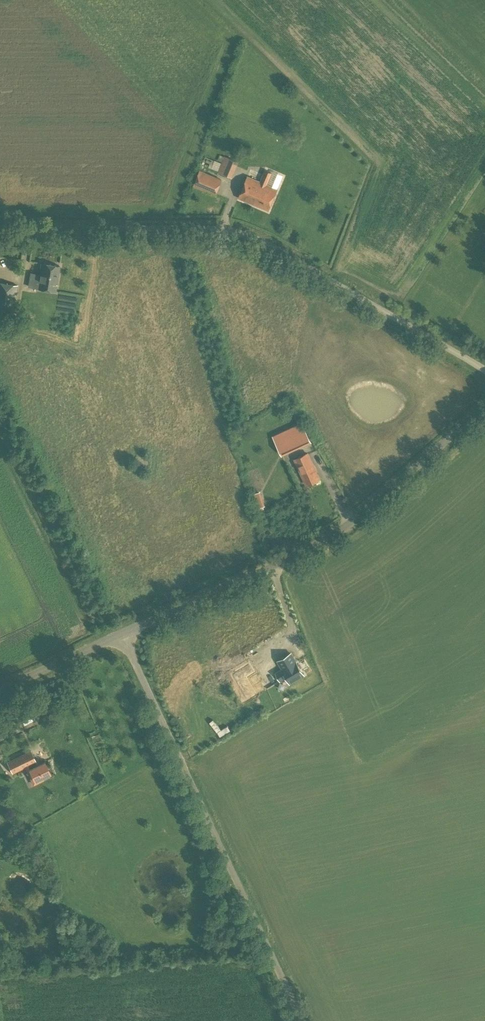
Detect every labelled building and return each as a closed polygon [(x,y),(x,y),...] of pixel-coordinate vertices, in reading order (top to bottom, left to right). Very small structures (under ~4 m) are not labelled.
[(232,177),(239,161),(225,155),(218,171),(232,177)] [(215,195),(222,179),(199,170),(193,186),(215,195)] [(267,184),(272,173),(265,170),(260,181),(247,176),(238,198),(268,210),(277,189),(267,184)] [(55,291),(59,266),(41,263),(37,288),(55,291)] [(17,285),(0,282),(0,311),(13,313),(17,285)] [(59,305),(77,306),(77,296),(59,296),(59,305)] [(273,435),(282,455),(296,449),(287,429),(273,435)] [(306,485),(320,479),(307,453),(295,459),(306,485)] [(259,492),(252,494),(256,507),(263,505),(259,492)] [(286,667),(276,673),(280,681),(286,677),(289,682),(303,674),(296,661),(291,653),(281,659),(286,667)] [(253,670),(240,679),(243,683),(236,687),(244,701),(265,688),(253,670)] [(17,720),(33,710),(25,698),(10,707),(17,720)] [(37,765),(36,761),(31,750),(7,762),(12,773),(27,765),(29,769),(29,768),(35,780),(50,773),(44,761),(37,765)]
